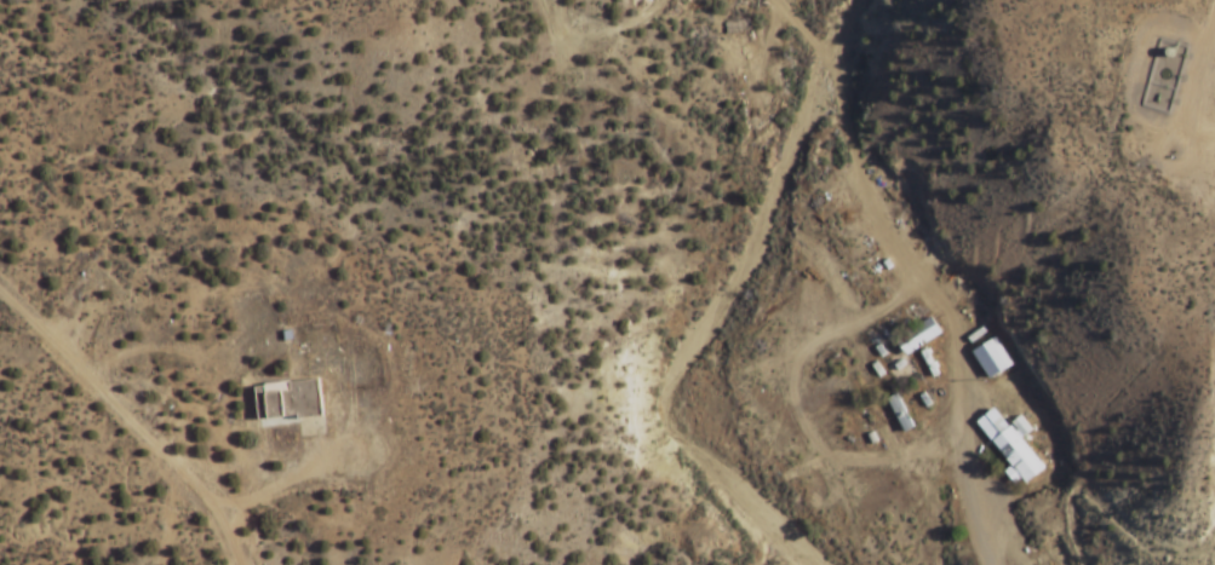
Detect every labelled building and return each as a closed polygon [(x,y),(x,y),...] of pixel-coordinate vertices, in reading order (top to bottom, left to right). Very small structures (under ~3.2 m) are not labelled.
[(831,191),(837,188),(858,217),(853,220),(831,191)] [(905,354),(895,340),(929,317),(939,333),(905,354)] [(970,352),(992,338),(1009,365),(987,379),(970,352)] [(263,386),(288,382),(288,384),(317,380),(321,415),(297,419),(297,416),(257,421),(253,388),(263,387),(263,386)] [(902,433),(887,400),(896,396),(911,428),(902,433)] [(1010,466),(975,422),(992,408),(1007,427),(1009,426),(1014,433),(1015,432),(1009,423),(1019,416),(1030,429),(1019,439),(1042,468),(1024,483),(1020,478),(1013,484),(1003,472),(1010,466)] [(1041,552),(1048,564),(1037,564),(1032,557),(1041,552)]
